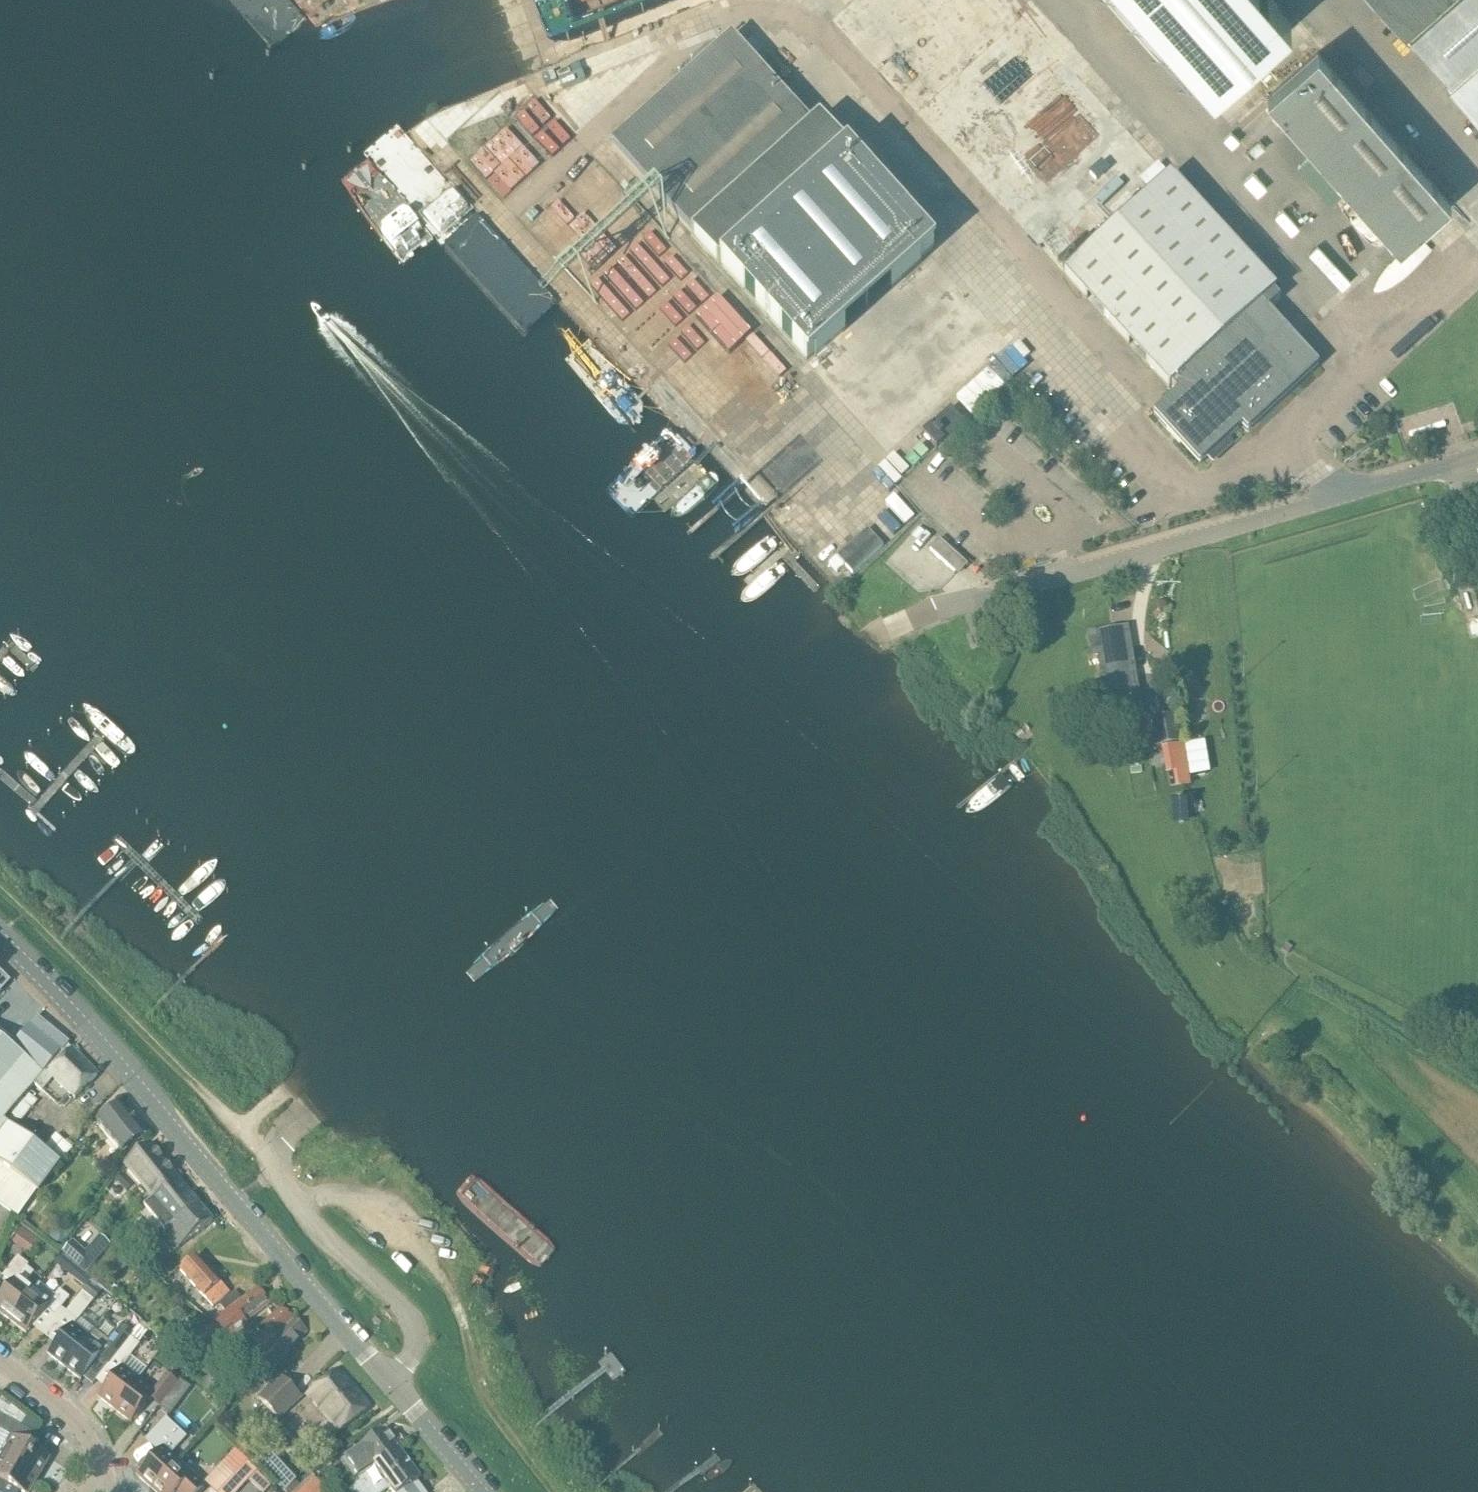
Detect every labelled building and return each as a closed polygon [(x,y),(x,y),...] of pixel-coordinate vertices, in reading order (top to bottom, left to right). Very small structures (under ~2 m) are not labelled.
[(1291,21),(1273,0),(1108,0),(1159,58),(1174,44),(1214,89),(1291,21)] [(1407,39),(1450,0),(1373,0),(1407,39)] [(1413,34),(1452,75),(1446,80),(1477,116),(1477,0),(1451,0),(1413,34)] [(720,263),(807,360),(935,246),(848,149),(820,117),(813,124),(742,46),(749,40),(741,32),(735,37),(733,35),(713,52),(706,45),(688,61),(696,67),(612,143),(692,233),(720,263)] [(1318,51),(1268,96),(1400,247),(1451,202),(1318,51)] [(1080,112),(1027,159),(1046,180),(1099,132),(1080,112)] [(475,156),(507,193),(547,158),(514,121),(475,156)] [(565,189),(583,207),(599,192),(598,191),(611,179),(595,162),(565,189)] [(1200,464),(1243,426),(1247,431),(1319,365),(1269,309),(1281,299),(1166,170),(1059,268),(1168,386),(1170,384),(1176,390),(1152,412),(1200,464)] [(551,191),(530,204),(540,221),(562,208),(551,191)] [(700,308),(715,295),(661,234),(656,231),(648,222),(629,238),(620,258),(623,261),(615,280),(608,287),(604,295),(613,305),(632,314),(659,345),(686,322),(713,353),(721,357),(750,331),(742,328),(735,320),(731,330),(721,326),(709,313),(700,308)] [(1317,245),(1308,254),(1342,289),(1351,279),(1317,245)] [(1002,354),(956,397),(973,415),(1019,372),(1002,354)] [(850,573),(884,546),(869,528),(835,555),(850,573)] [(941,540),(931,551),(957,574),(967,563),(941,540)] [(1111,720),(1141,715),(1126,623),(1090,629),(1094,653),(1099,652),(1111,720)] [(1179,743),(1176,715),(1152,718),(1156,746),(1179,743)] [(1186,744),(1167,747),(1172,773),(1190,769),(1186,744)] [(16,1043),(15,1044),(46,1072),(48,1070),(68,1044),(69,1043),(38,1017),(16,1043)] [(18,1220),(74,1149),(55,1134),(43,1150),(16,1130),(38,1101),(28,1093),(35,1085),(59,1109),(64,1103),(42,1082),(51,1073),(48,1070),(46,1072),(15,1044),(16,1043),(0,1030),(0,1206),(18,1220)] [(42,1082),(64,1103),(72,1095),(75,1098),(98,1075),(68,1044),(48,1070),(51,1073),(42,1082)] [(98,1123),(123,1154),(146,1135),(121,1104),(98,1123)] [(125,1165),(154,1201),(180,1180),(151,1145),(125,1165)] [(154,1201),(145,1208),(165,1233),(200,1205),(180,1180),(154,1201)] [(165,1233),(179,1250),(214,1222),(200,1205),(165,1233)] [(21,1226),(10,1242),(32,1258),(43,1242),(21,1226)] [(50,1241),(63,1245),(66,1231),(53,1228),(50,1241)] [(74,1240),(63,1253),(86,1273),(111,1245),(101,1235),(86,1251),(74,1240)] [(4,1276),(13,1283),(0,1300),(0,1312),(11,1320),(35,1289),(27,1283),(34,1273),(27,1267),(29,1265),(19,1257),(4,1276)] [(198,1257),(183,1270),(181,1271),(204,1297),(205,1297),(213,1306),(229,1292),(198,1257)] [(91,1269),(85,1274),(92,1280),(90,1282),(97,1288),(103,1282),(102,1278),(91,1269)] [(90,1282),(67,1312),(78,1320),(101,1292),(97,1288),(90,1282)] [(60,1289),(55,1295),(39,1283),(35,1289),(11,1320),(27,1333),(46,1309),(56,1316),(71,1297),(60,1289)] [(258,1287),(243,1299),(234,1306),(235,1307),(201,1334),(215,1353),(251,1325),(247,1321),(271,1303),(258,1287)] [(272,1330),(256,1347),(255,1347),(256,1348),(264,1355),(293,1319),(281,1307),(265,1324),(272,1330)] [(82,1380),(100,1357),(109,1365),(116,1356),(139,1325),(140,1323),(134,1318),(132,1316),(131,1316),(123,1326),(122,1326),(109,1342),(94,1330),(89,1337),(65,1367),(82,1380)] [(264,1355),(261,1358),(272,1368),(294,1344),(307,1329),(294,1318),(293,1319),(264,1355)] [(49,1354),(65,1367),(89,1337),(73,1324),(49,1354)] [(139,1325),(116,1356),(126,1363),(150,1333),(139,1325)] [(261,1354),(256,1348),(255,1347),(256,1347),(246,1334),(238,1340),(244,1348),(241,1350),(251,1359),(250,1360),(253,1363),(261,1354)] [(139,1379),(122,1367),(99,1397),(115,1410),(139,1379)] [(339,1368),(308,1394),(323,1412),(339,1433),(371,1407),(339,1368)] [(115,1410),(132,1422),(151,1398),(161,1405),(178,1383),(167,1374),(154,1391),(139,1379),(115,1410)] [(259,1400),(268,1409),(292,1386),(282,1376),(259,1400)] [(292,1386),(268,1409),(279,1419),(302,1396),(292,1386)] [(13,1438),(2,1456),(39,1478),(51,1458),(31,1446),(37,1435),(0,1414),(0,1430),(13,1438)] [(186,1437),(166,1420),(148,1440),(160,1451),(138,1475),(153,1489),(179,1461),(171,1454),(186,1437)] [(355,1480),(363,1475),(400,1449),(386,1430),(358,1451),(343,1462),(355,1480)] [(346,1491),(382,1491),(390,1486),(395,1491),(415,1491),(411,1486),(422,1478),(400,1449),(363,1475),(355,1480),(351,1483),(354,1487),(346,1491)] [(39,1478),(2,1456),(0,1460),(0,1491),(4,1491),(9,1484),(21,1491),(31,1491),(39,1478)] [(203,1490),(206,1487),(193,1476),(194,1475),(179,1461),(153,1489),(156,1491),(201,1491),(203,1490)] [(257,1470),(249,1462),(235,1476),(221,1491),(238,1491),(257,1470)] [(217,1491),(221,1491),(235,1476),(225,1467),(209,1484),(217,1491)] [(282,1491),(284,1491),(292,1485),(280,1471),(276,1474),(274,1472),(269,1476),(271,1479),(282,1491)] [(328,1491),(315,1478),(300,1491),(327,1491),(328,1491)]
